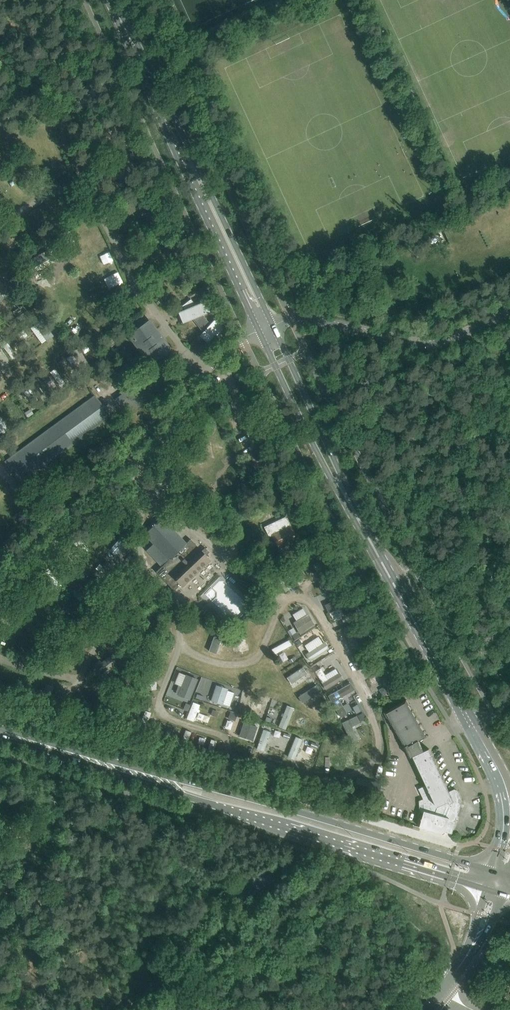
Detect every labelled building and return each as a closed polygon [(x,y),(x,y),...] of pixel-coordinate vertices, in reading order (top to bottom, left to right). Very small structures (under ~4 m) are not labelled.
[(84,96),(77,100),(81,107),(97,99),(93,92),(92,89),(82,93),(84,96)] [(110,124),(92,133),(97,143),(115,134),(110,124)] [(30,142),(24,146),(33,165),(40,162),(30,142)] [(127,162),(109,171),(113,180),(131,172),(127,162)] [(42,166),(36,170),(45,189),(52,186),(42,166)] [(132,200),(124,206),(129,214),(137,209),(132,200)] [(121,207),(113,212),(118,220),(126,215),(121,207)] [(48,250),(25,262),(29,270),(30,269),(29,268),(51,257),(48,251),(48,250)] [(192,319),(203,332),(210,324),(203,314),(209,312),(205,302),(196,306),(191,299),(182,306),(185,310),(178,313),(180,316),(181,316),(185,321),(180,323),(180,324),(192,319)] [(136,303),(118,315),(122,321),(140,309),(136,303)] [(26,311),(9,322),(14,328),(30,317),(26,311)] [(41,319),(35,324),(47,340),(53,335),(41,319)] [(215,319),(210,324),(203,332),(197,339),(200,336),(205,341),(210,341),(216,333),(218,335),(225,328),(215,319)] [(131,336),(142,352),(150,362),(168,349),(149,322),(131,336)] [(104,324),(85,335),(88,342),(107,331),(104,324)] [(23,330),(18,334),(22,339),(27,335),(23,330)] [(68,357),(66,358),(67,360),(68,360),(77,373),(83,369),(86,372),(92,368),(79,349),(73,353),(73,354),(68,357)] [(56,369),(51,373),(60,386),(65,383),(56,369)] [(33,380),(27,384),(27,385),(40,402),(40,403),(47,399),(33,380)] [(108,415),(95,397),(6,462),(20,480),(108,415)] [(2,432),(8,428),(0,416),(0,429),(2,432)] [(108,483),(103,488),(108,492),(113,487),(108,483)] [(124,497),(116,501),(125,520),(133,516),(124,497)] [(112,511),(98,520),(102,526),(110,520),(115,529),(121,525),(112,511)] [(272,534),(279,548),(281,552),(299,544),(285,516),(263,526),(268,535),(272,534)] [(151,540),(144,547),(162,566),(156,572),(174,591),(180,585),(182,587),(210,560),(206,555),(209,552),(205,548),(202,551),(191,539),(186,543),(162,518),(157,523),(155,521),(152,524),(153,524),(151,526),(152,527),(145,534),(151,540)] [(124,534),(110,549),(115,554),(130,539),(124,534)] [(279,569),(273,573),(285,591),(291,587),(291,586),(279,570),(279,569)] [(334,573),(324,578),(333,596),(342,591),(334,573)] [(76,582),(71,586),(76,591),(81,586),(76,582)] [(82,593),(77,598),(92,614),(97,609),(87,598),(82,593)] [(356,595),(350,598),(354,608),(360,604),(356,595)] [(344,596),(326,605),(329,612),(341,607),(344,614),(351,611),(344,596)] [(130,599),(119,614),(126,619),(137,605),(130,599)] [(202,615),(209,620),(216,612),(209,607),(202,615)] [(164,611),(159,614),(162,620),(168,616),(164,611)] [(296,621),(293,623),(300,634),(314,625),(307,614),(307,615),(296,621)] [(369,627),(354,634),(359,646),(378,637),(372,625),(369,627)] [(81,629),(80,643),(89,644),(90,629),(81,629)] [(246,629),(238,631),(242,651),(249,649),(246,629)] [(171,630),(162,630),(163,650),(172,650),(171,630)] [(216,630),(209,651),(216,653),(223,633),(216,630)] [(289,640),(272,649),(275,654),(292,645),(289,640)] [(309,652),(306,654),(310,661),(328,649),(324,642),(322,643),(309,652)] [(369,648),(351,657),(357,670),(376,661),(369,648)] [(69,651),(55,655),(57,663),(71,659),(69,651)] [(393,655),(387,658),(389,663),(395,661),(393,655)] [(99,661),(94,666),(104,677),(109,673),(107,671),(116,663),(110,657),(102,664),(99,661)] [(303,667),(287,677),(291,684),(307,673),(303,667)] [(321,668),(315,671),(326,690),(343,680),(338,673),(328,679),(325,675),(321,668)] [(389,677),(382,681),(392,697),(405,690),(392,668),(385,672),(389,677)] [(405,672),(402,674),(408,686),(412,684),(405,672)] [(123,674),(118,686),(127,689),(131,677),(123,674)] [(152,675),(145,676),(146,685),(146,689),(156,688),(155,679),(156,679),(156,676),(155,677),(154,675),(152,675)] [(179,686),(176,693),(178,694),(178,695),(189,699),(197,680),(186,675),(181,687),(179,686)] [(350,683),(328,696),(340,717),(340,716),(341,717),(343,716),(342,715),(347,713),(346,712),(343,705),(339,699),(354,690),(350,683)] [(11,684),(8,691),(26,697),(28,689),(11,684)] [(46,684),(39,702),(47,705),(54,687),(46,684)] [(216,685),(211,701),(222,705),(223,704),(227,690),(227,689),(216,685)] [(299,697),(299,698),(301,702),(302,702),(303,702),(320,691),(316,685),(299,697)] [(412,757),(414,756),(424,751),(420,741),(424,738),(406,706),(409,704),(407,700),(384,712),(405,749),(407,748),(412,757)] [(101,701),(94,706),(102,718),(109,713),(101,701)] [(243,701),(240,709),(261,717),(264,709),(243,701)] [(193,702),(187,718),(193,721),(200,705),(193,702)] [(287,706),(279,727),(285,729),(294,709),(287,706)] [(145,711),(138,731),(143,733),(151,713),(145,711)] [(363,713),(358,716),(360,721),(366,718),(363,713)] [(357,716),(342,723),(351,743),(358,740),(352,726),(360,723),(357,716)] [(244,722),(239,736),(253,740),(257,727),(244,722)] [(186,730),(181,743),(186,745),(191,732),(186,730)] [(211,740),(206,755),(211,757),(216,741),(211,740)] [(325,743),(318,764),(320,765),(323,766),(325,766),(332,745),(325,743)] [(424,751),(414,756),(427,785),(419,788),(427,806),(424,813),(424,815),(420,827),(443,834),(445,833),(446,832),(452,834),(461,804),(462,801),(457,790),(455,789),(450,792),(429,749),(424,751)] [(208,931),(198,942),(203,947),(213,936),(208,931)]
